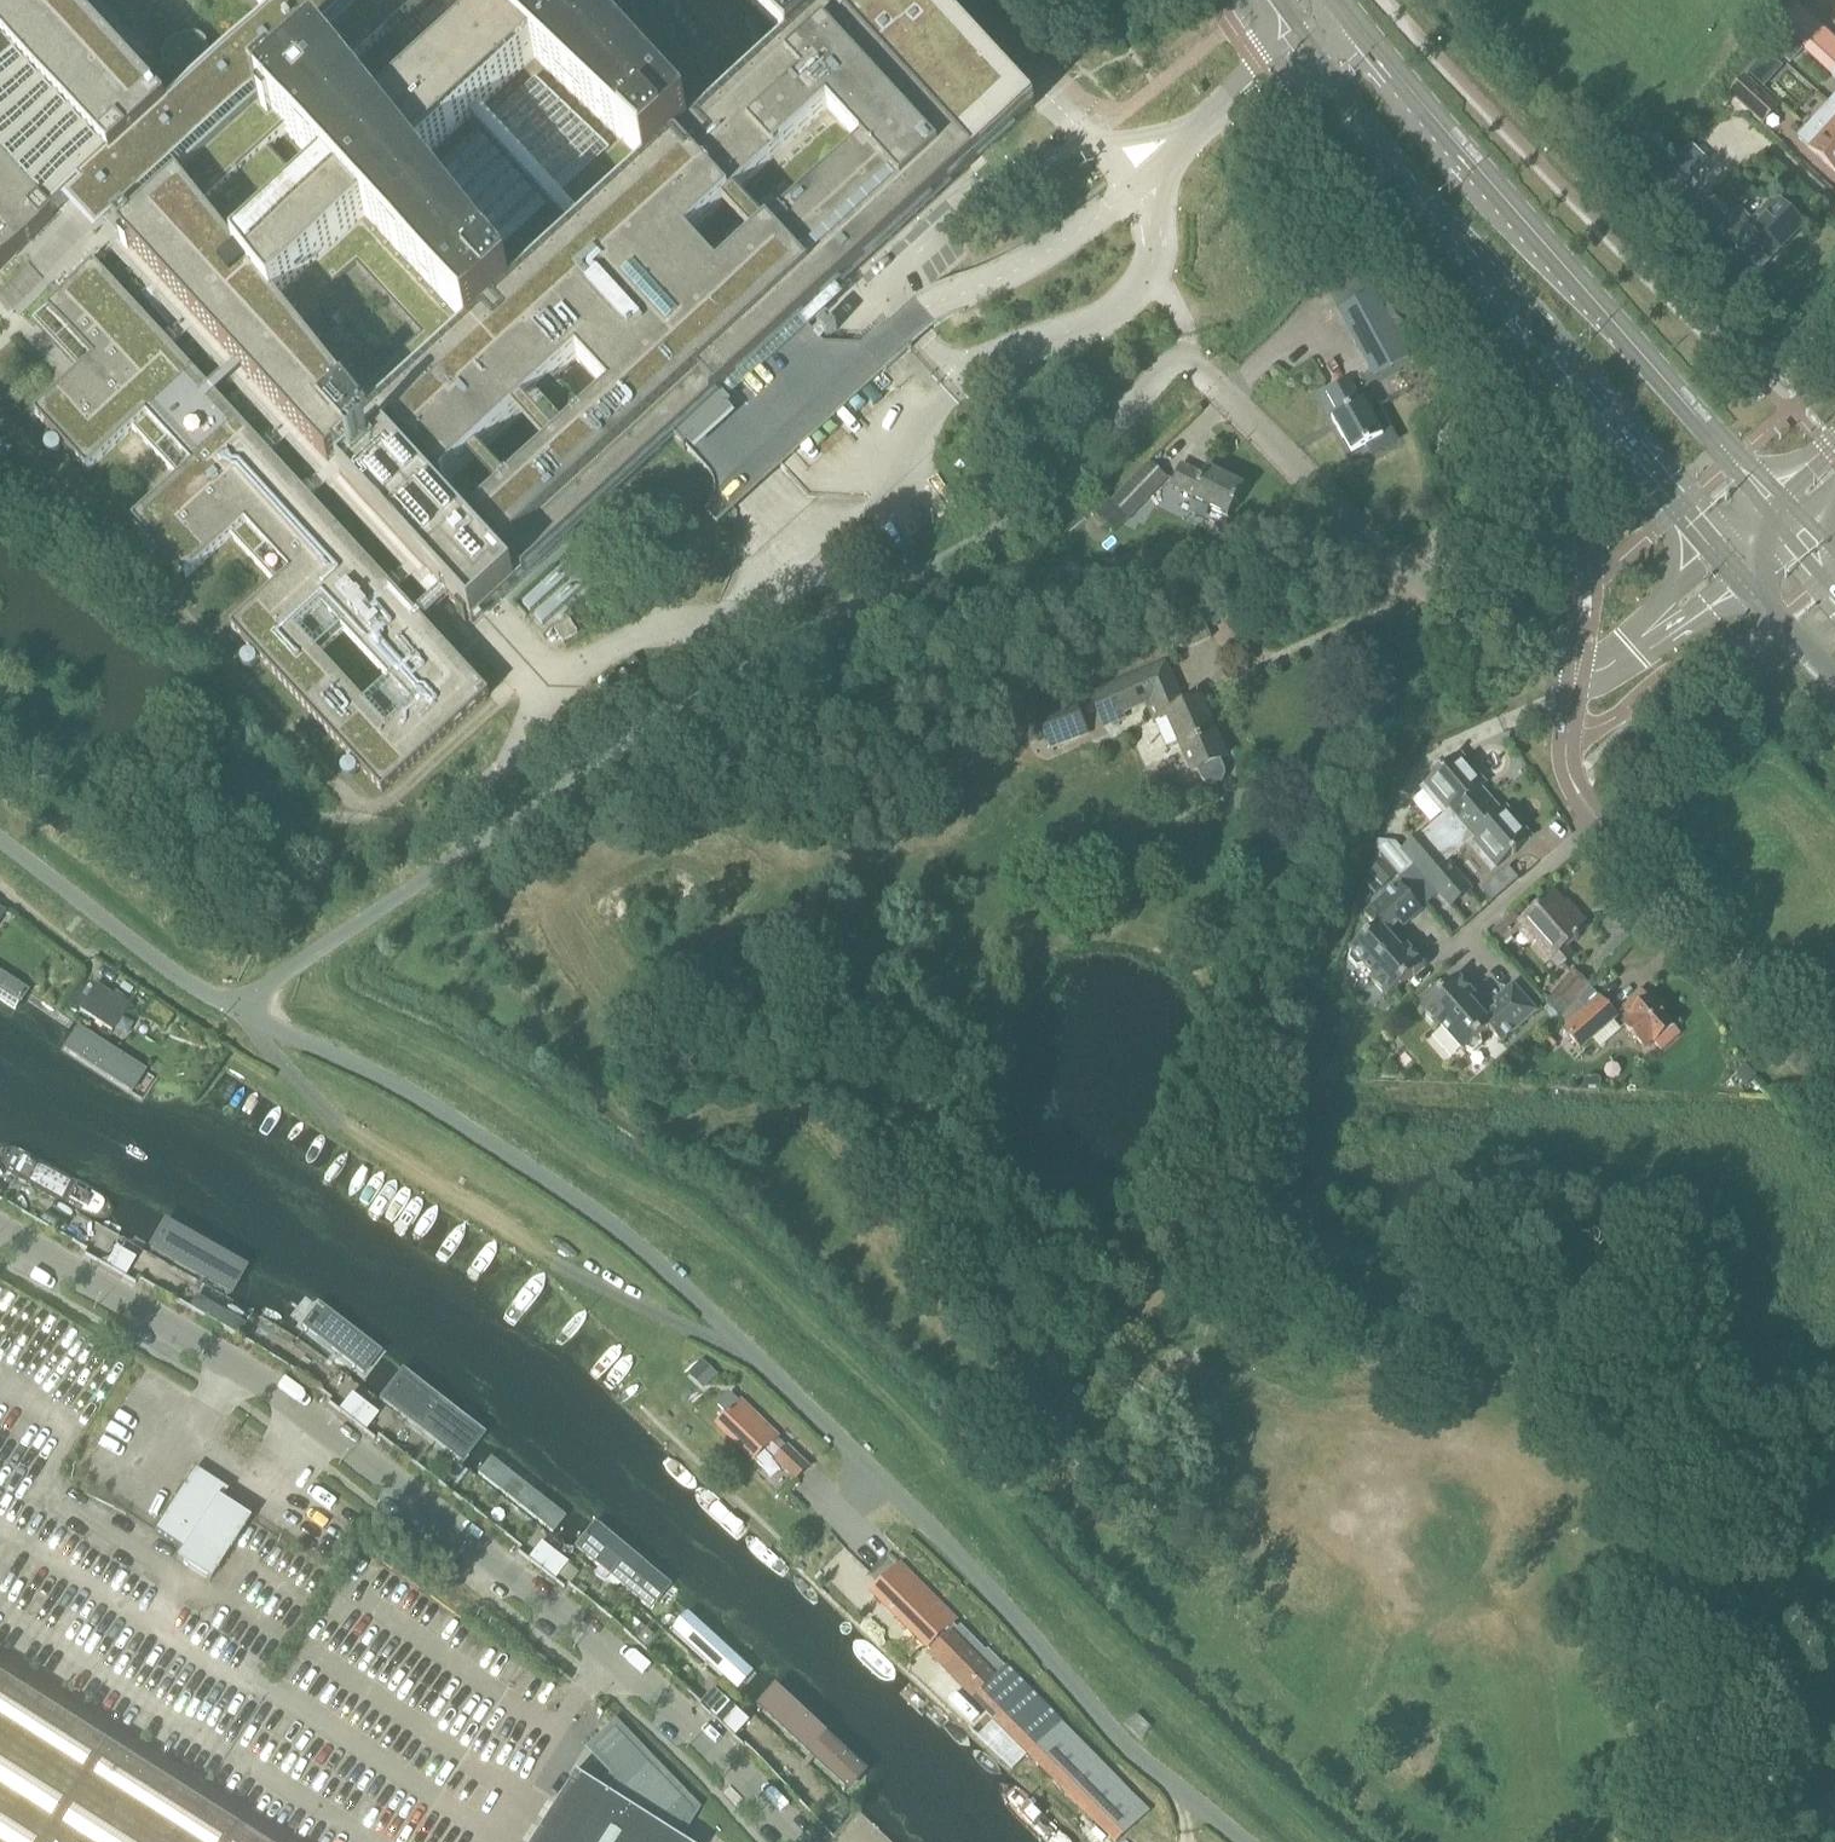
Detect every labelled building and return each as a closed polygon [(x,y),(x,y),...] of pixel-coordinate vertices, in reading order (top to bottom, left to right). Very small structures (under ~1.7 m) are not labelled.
[(56,440),(54,440),(52,440),(50,441),(48,442),(47,443),(46,444),(46,445),(45,447),(45,448),(45,450),(45,451),(45,452),(47,454),(47,455),(48,456),(50,457),(51,458),(54,458),(55,458),(57,457),(58,457),(60,455),(61,454),(62,453),(63,450),(63,449),(63,447),(64,446),(88,473),(133,432),(177,479),(132,521),(155,546),(154,547),(153,547),(151,547),(149,547),(146,548),(145,550),(144,551),(143,553),(143,554),(143,556),(143,557),(143,558),(144,561),(145,561),(146,563),(147,564),(148,564),(151,565),(153,565),(154,565),(156,564),(158,562),(160,561),(160,560),(161,558),(161,555),(161,554),(162,553),(186,580),(232,539),(275,586),(230,628),(253,653),(252,654),(250,653),(248,654),(247,654),(245,655),(243,656),(242,657),(241,659),(241,662),(241,664),(241,665),(242,667),(242,668),(243,669),(244,670),(246,671),(247,671),(250,672),(252,671),(253,671),(255,670),(257,668),(257,667),(258,666),(259,664),(259,663),(259,662),(259,661),(259,660),(353,762),(352,763),(350,763),(349,763),(347,763),(345,764),(344,765),(342,767),(341,769),(341,771),(341,772),(341,773),(341,775),(341,776),(343,778),(345,780),(347,781),(350,781),(351,781),(353,780),(354,780),(356,778),(357,778),(358,776),(359,773),(359,772),(359,771),(359,770),(360,769),(383,795),(491,696),(425,623),(450,600),(473,625),(499,600),(824,303),(885,247),(977,163),(868,43),(874,38),(839,0),(837,0),(832,4),(828,0),(0,0),(0,308),(25,335),(36,325),(79,372),(34,414),(57,439),(56,440)] [(1779,26),(1834,75),(1834,40),(1792,0),(1779,26)] [(1786,35),(1773,48),(1790,65),(1803,51),(1786,35)] [(1729,95),(1735,101),(1763,126),(1780,108),(1745,77),(1729,95)] [(1799,139),(1816,154),(1834,171),(1834,106),(1831,103),(1799,139)] [(1692,147),(1645,195),(1660,209),(1707,161),(1692,147)] [(1741,212),(1720,233),(1732,244),(1760,271),(1805,225),(1777,197),(1752,223),(1741,212)] [(1374,289),(1337,310),(1374,378),(1411,357),(1374,289)] [(838,331),(827,319),(818,328),(828,339),(838,331)] [(1348,381),(1328,393),(1340,414),(1333,418),(1335,421),(1339,428),(1352,452),(1351,453),(1352,454),(1368,445),(1373,455),(1395,443),(1381,418),(1374,422),(1364,403),(1365,403),(1364,402),(1360,403),(1348,381)] [(1111,503),(1112,504),(1129,521),(1169,480),(1150,461),(1111,503)] [(1182,465),(1172,486),(1195,497),(1193,501),(1229,518),(1245,486),(1218,473),(1213,471),(1208,469),(1205,476),(1182,465)] [(1438,522),(1450,515),(1442,501),(1430,507),(1438,522)] [(524,605),(532,613),(575,574),(567,565),(524,605)] [(579,578),(536,617),(543,626),(586,586),(579,578)] [(556,631),(564,643),(578,633),(570,621),(556,631)] [(1167,665),(1093,696),(1106,725),(1128,716),(1123,705),(1146,696),(1157,722),(1171,716),(1195,771),(1199,769),(1204,781),(1207,784),(1213,786),(1224,781),(1226,776),(1226,771),(1221,760),(1226,758),(1201,701),(1186,708),(1167,665)] [(1088,733),(1076,704),(1040,720),(1053,749),(1088,733)] [(1425,833),(1401,853),(1413,867),(1414,867),(1416,865),(1418,866),(1492,802),(1481,789),(1486,785),(1461,756),(1446,770),(1445,768),(1441,771),(1443,772),(1427,786),(1450,813),(1425,834),(1425,833)] [(1492,802),(1418,866),(1453,907),(1471,891),(1448,864),(1475,841),(1498,868),(1514,854),(1515,856),(1518,853),(1517,852),(1532,838),(1508,810),(1503,814),(1492,802)] [(1370,874),(1383,889),(1398,875),(1385,860),(1370,874)] [(1518,881),(1508,870),(1497,880),(1507,892),(1518,881)] [(1354,954),(1351,961),(1359,969),(1366,968),(1375,978),(1373,981),(1390,1000),(1426,967),(1409,948),(1404,953),(1399,948),(1388,936),(1401,924),(1405,929),(1424,912),(1401,886),(1366,916),(1378,929),(1352,952),(1354,954)] [(1515,913),(1490,935),(1502,949),(1524,929),(1560,969),(1572,959),(1563,950),(1588,928),(1584,925),(1587,923),(1579,913),(1576,916),(1556,893),(1523,922),(1515,913)] [(1825,961),(1834,972),(1834,952),(1825,961)] [(44,1037),(64,1006),(0,970),(0,1008),(44,1037)] [(1546,1002),(1562,1020),(1592,988),(1590,986),(1591,985),(1574,970),(1553,993),(1554,994),(1546,1002)] [(1460,978),(1424,1011),(1441,1030),(1443,1027),(1466,1053),(1469,1051),(1476,1054),(1484,1047),(1483,1039),(1493,1031),(1504,1043),(1539,1012),(1515,986),(1496,1004),(1500,1008),(1487,1020),(1472,1002),(1477,997),(1460,978)] [(96,986),(80,1011),(96,1021),(112,997),(96,986)] [(1617,1018),(1600,999),(1599,997),(1592,988),(1562,1020),(1568,1027),(1565,1030),(1581,1049),(1617,1018)] [(1643,993),(1625,1009),(1634,1019),(1625,1027),(1645,1049),(1654,1041),(1663,1052),(1681,1035),(1643,993)] [(64,1006),(44,1037),(145,1104),(163,1077),(134,1057),(104,1041),(110,1032),(64,1006)] [(1553,1036),(1547,1041),(1554,1048),(1559,1043),(1553,1036)] [(1756,1078),(1746,1068),(1738,1075),(1747,1086),(1756,1078)] [(1598,1078),(1589,1077),(1585,1081),(1585,1088),(1601,1089),(1601,1081),(1598,1078)] [(0,1139),(0,1173),(44,1198),(117,1239),(132,1214),(75,1182),(0,1139)] [(138,1252),(200,1286),(216,1296),(244,1312),(258,1286),(214,1261),(153,1226),(138,1252)] [(110,1269),(123,1276),(133,1259),(120,1252),(110,1269)] [(282,1300),(265,1324),(364,1394),(380,1370),(282,1300)] [(717,1375),(702,1361),(692,1372),(706,1386),(717,1375)] [(399,1385),(381,1408),(415,1434),(457,1467),(475,1445),(399,1385)] [(731,1392),(718,1405),(727,1414),(728,1415),(719,1424),(755,1460),(766,1449),(767,1450),(775,1458),(774,1459),(796,1481),(810,1467),(788,1445),(787,1446),(779,1439),(777,1437),(741,1402),(740,1401),(731,1392)] [(352,1421),(364,1406),(353,1397),(341,1412),(352,1421)] [(375,1415),(364,1406),(352,1421),(364,1430),(375,1415)] [(1739,1414),(1747,1434),(1753,1432),(1758,1425),(1755,1415),(1746,1412),(1739,1414)] [(554,1543),(572,1520),(495,1461),(478,1483),(482,1487),(554,1543)] [(251,1519),(223,1500),(229,1490),(217,1482),(214,1486),(193,1472),(155,1530),(183,1549),(177,1559),(211,1581),(251,1519)] [(627,1564),(590,1535),(572,1558),(609,1586),(625,1600),(629,1603),(647,1620),(665,1597),(648,1581),(637,1571),(627,1564)] [(542,1570),(553,1554),(542,1546),(530,1561),(542,1570)] [(565,1563),(553,1554),(542,1570),(553,1579),(565,1563)] [(901,1565),(872,1593),(909,1630),(916,1623),(934,1641),(927,1648),(932,1654),(954,1634),(962,1643),(970,1635),(961,1625),(958,1628),(953,1624),(957,1621),(901,1565)] [(684,1614),(664,1636),(727,1694),(735,1701),(755,1680),(684,1614)] [(647,1630),(636,1642),(645,1650),(656,1639),(647,1630)] [(930,1656),(1029,1755),(1115,1841),(1118,1841),(1149,1812),(1061,1723),(988,1649),(979,1659),(962,1643),(954,1634),(932,1654),(930,1656)] [(242,1835),(0,1682),(0,1841),(253,1841),(242,1835)] [(754,1719),(759,1724),(823,1784),(827,1788),(842,1802),(862,1780),(850,1769),(773,1698),(754,1719)] [(712,1716),(723,1726),(736,1711),(725,1702),(712,1716)] [(747,1721),(736,1711),(723,1726),(734,1735),(747,1721)] [(1151,1736),(1154,1727),(1155,1725),(1142,1712),(1132,1717),(1127,1723),(1146,1741),(1151,1736)] [(673,1838),(692,1810),(615,1731),(595,1751),(620,1777),(602,1793),(574,1775),(531,1841),(679,1841),(673,1838)]
